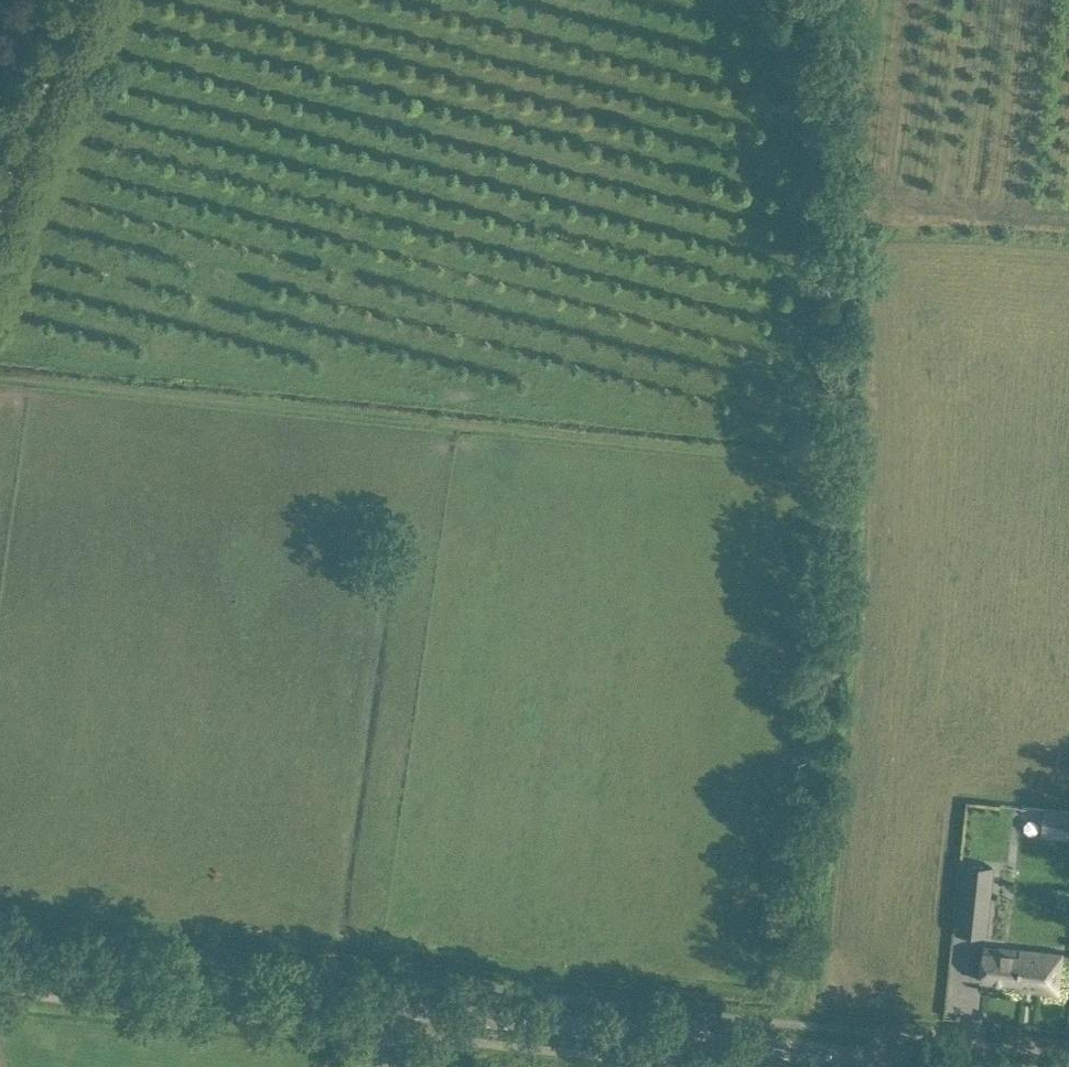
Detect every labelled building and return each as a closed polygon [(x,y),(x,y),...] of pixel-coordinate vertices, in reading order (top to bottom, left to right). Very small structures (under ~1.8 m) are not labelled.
[(1038,806),(1037,833),(1068,835),(1068,807),(1038,806)] [(965,863),(960,908),(988,911),(992,866),(965,863)] [(983,949),(980,979),(1015,983),(1015,986),(1028,988),(1028,987),(1037,987),(1037,989),(1057,991),(1061,953),(1042,951),(1041,956),(1019,953),(1020,949),(999,947),(998,951),(983,949)]
